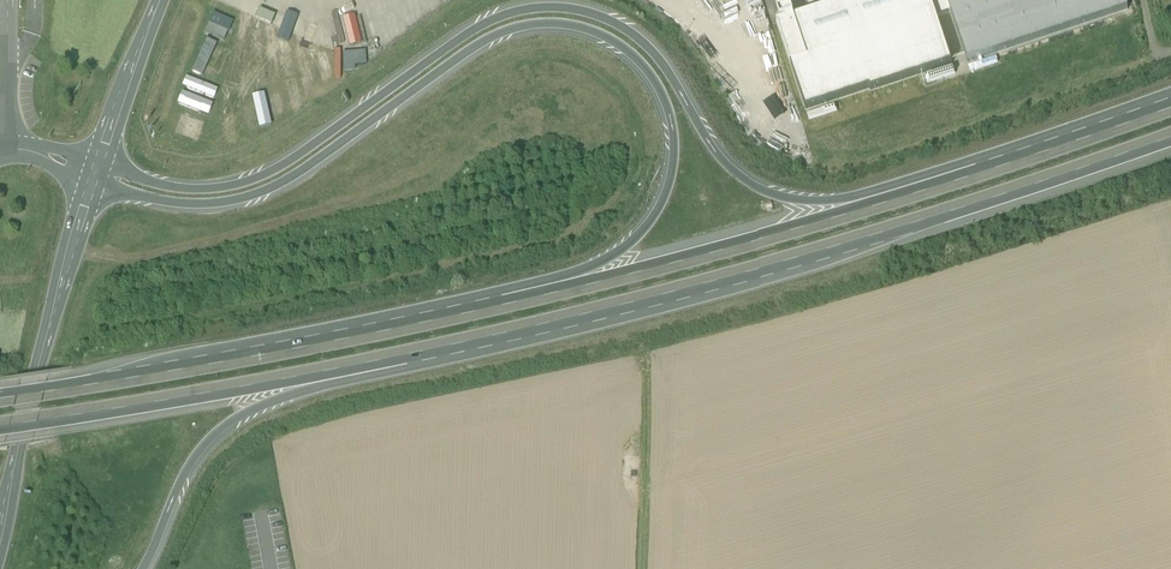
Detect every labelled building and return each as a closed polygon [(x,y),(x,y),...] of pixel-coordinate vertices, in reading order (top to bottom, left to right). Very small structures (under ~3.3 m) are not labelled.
[(794,18),(808,59),(791,65),(805,110),(869,89),(870,91),(952,64),(937,17),(932,3),(931,0),(840,0),(844,2),(840,3),(833,0),(824,0),(822,4),(828,7),(824,9),(810,2),(806,9),(812,13),(794,18)] [(932,3),(937,17),(950,13),(946,0),(940,0),(932,3)] [(950,13),(967,63),(1128,10),(1125,0),(946,0),(950,13)] [(777,24),(791,65),(808,59),(794,18),(794,16),(791,8),(778,12),(780,21),(784,19),(785,22),(777,24)] [(206,31),(226,40),(234,21),(214,12),(206,31)] [(764,23),(763,12),(736,12),(736,23),(764,23)] [(242,22),(237,47),(248,49),(253,24),(242,22)] [(273,32),(276,53),(289,51),(286,30),(273,32)] [(203,38),(198,50),(224,61),(229,49),(203,38)] [(324,62),(310,63),(313,89),(326,88),(324,72),(335,71),(336,78),(344,77),(340,50),(323,52),(324,62)] [(367,50),(344,52),(345,71),(357,70),(357,65),(368,64),(367,50)] [(219,79),(223,69),(193,57),(189,66),(219,79)] [(996,57),(968,66),(970,72),(998,63),(996,57)] [(297,69),(298,95),(311,94),(310,68),(297,69)] [(926,78),(927,83),(955,74),(953,68),(926,78)] [(189,81),(186,92),(216,101),(219,90),(189,81)] [(186,96),(182,105),(205,114),(209,105),(186,96)] [(253,108),(234,109),(236,137),(256,135),(255,127),(268,126),(266,100),(252,101),(253,108)] [(219,117),(218,144),(230,144),(231,117),(219,117)]
